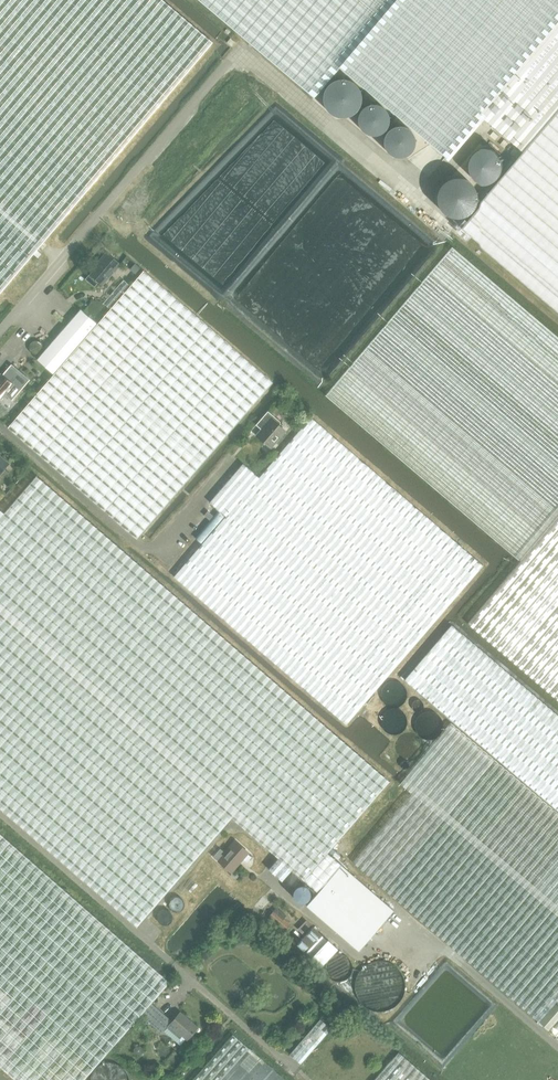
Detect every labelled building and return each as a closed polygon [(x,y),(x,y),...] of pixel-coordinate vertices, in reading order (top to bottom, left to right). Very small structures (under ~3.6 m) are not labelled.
[(212,42),(163,0),(0,0),(0,203),(44,241),(212,42)] [(243,37),(313,97),(339,66),(446,157),(482,114),(557,25),(557,0),(199,0),(243,37)] [(461,228),(472,236),(557,310),(557,25),(482,114),(526,151),(510,170),(461,228)] [(505,139),(500,144),(505,148),(509,143),(505,139)] [(515,148),(511,153),(515,156),(519,151),(515,148)] [(44,241),(0,203),(0,292),(44,241)] [(89,274),(85,279),(94,287),(98,282),(102,286),(120,265),(105,252),(98,261),(100,263),(89,274)] [(123,280),(103,303),(110,309),(130,286),(123,280)] [(0,375),(0,400),(5,394),(12,400),(30,379),(11,364),(2,375),(1,374),(0,375)] [(212,516),(206,511),(202,516),(208,520),(212,516)] [(404,679),(557,810),(557,716),(450,625),(404,679)] [(405,697),(405,696),(405,692),(402,689),(399,687),(397,686),(395,685),(392,686),(389,687),(387,688),(385,690),(384,692),(383,696),(384,698),(384,701),(386,704),(390,706),(392,707),(394,707),(398,707),(400,706),(402,705),(404,701),(405,697)] [(405,723),(404,719),(403,717),(402,715),(400,713),(398,712),(393,711),(389,712),(387,713),(385,715),(384,717),(383,719),(382,723),(383,727),(385,731),(389,733),(391,734),(394,734),(396,734),(398,733),(401,731),(404,728),(405,726),(405,723)] [(440,727),(440,722),(437,718),(435,716),(433,715),(431,715),(428,714),(426,714),(423,715),(419,717),(417,719),(416,722),(415,727),(416,731),(417,734),(418,735),(420,737),(422,738),(427,740),(429,740),(433,739),(436,736),(439,732),(440,730),(440,727)] [(449,725),(405,776),(399,784),(410,793),(352,863),(538,1021),(556,1001),(557,1003),(557,817),(449,725)] [(419,748),(419,745),(418,743),(416,739),(414,738),(411,736),(407,735),(404,735),(402,736),(398,738),(397,740),(395,742),(394,745),(394,748),(395,752),(396,754),(397,756),(401,759),(403,760),(406,760),(408,760),(411,760),(414,758),(415,757),(418,753),(419,750),(419,748)] [(152,1002),(169,982),(0,835),(0,1066),(16,1079),(83,1079),(102,1059),(140,1015),(151,1003),(152,1002)] [(248,853),(236,842),(225,853),(220,849),(214,857),(231,872),(248,853)] [(263,896),(254,906),(261,912),(270,903),(263,896)] [(274,910),(268,916),(285,931),(290,924),(284,918),(274,910)] [(306,920),(298,929),(302,933),(311,924),(306,920)] [(313,927),(298,943),(312,956),(327,940),(313,927)] [(548,1030),(557,1019),(557,1003),(556,1001),(538,1021),(548,1030)] [(151,1003),(140,1015),(153,1025),(162,1032),(164,1030),(181,1045),(186,1039),(197,1026),(180,1011),(172,1021),(164,1014),(151,1003)] [(320,1019),(290,1054),(301,1064),(331,1028),(320,1019)] [(548,1030),(557,1038),(557,1019),(548,1030)] [(191,1079),(219,1079),(248,1047),(232,1033),(191,1079)] [(373,1079),(431,1079),(398,1051),(373,1079)] [(128,1079),(127,1077),(124,1074),(120,1071),(117,1070),(114,1070),(111,1070),(108,1071),(106,1072),(103,1074),(101,1076),(100,1078),(99,1079),(128,1079)]
